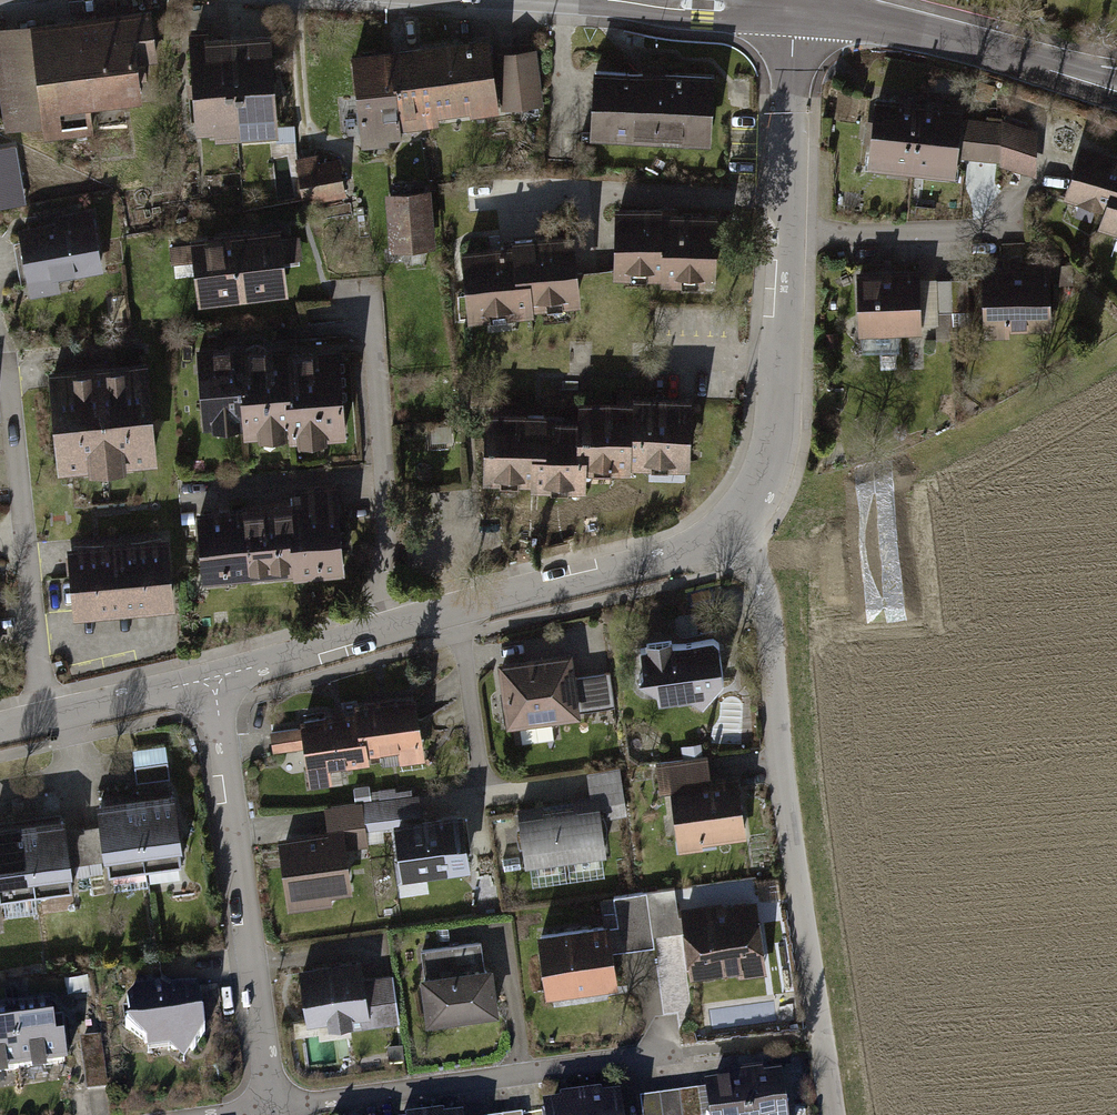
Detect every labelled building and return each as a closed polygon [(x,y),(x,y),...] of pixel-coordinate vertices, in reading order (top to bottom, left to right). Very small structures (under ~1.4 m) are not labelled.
[(154,8),(0,29),(0,80),(7,129),(47,124),(49,141),(100,135),(96,106),(147,99),(143,69),(162,66),(154,8)] [(234,29),(238,132),(282,130),(278,27),(234,29)] [(238,132),(234,29),(196,30),(200,134),(238,132)] [(469,118),(497,115),(491,60),(489,43),(421,51),(431,130),(441,129),(439,110),(467,106),(469,118)] [(399,133),(431,130),(421,51),(391,54),(399,133)] [(401,145),(399,133),(391,54),(353,59),(363,149),(401,145)] [(537,55),(491,60),(497,115),(544,109),(537,55)] [(715,83),(598,76),(593,146),(711,153),(715,83)] [(916,171),(923,97),(880,94),(874,167),(916,171)] [(923,97),(916,171),(962,175),(963,158),(967,119),(968,102),(923,97)] [(1004,118),(967,119),(963,158),(1004,163),(1042,172),(1041,129),(1004,118)] [(1116,200),(1116,151),(1088,141),(1070,197),(1114,211),(1116,200)] [(345,199),(338,161),(318,165),(316,157),(296,160),(304,205),(345,199)] [(433,249),(429,194),(389,196),(393,251),(433,249)] [(1114,211),(1108,228),(1116,231),(1116,200),(1114,211)] [(106,268),(94,207),(55,215),(56,221),(21,227),(35,298),(65,292),(61,276),(106,268)] [(614,286),(659,286),(659,292),(715,292),(715,224),(660,223),(660,215),(615,214),(614,286)] [(234,231),(241,296),(295,290),(287,225),(234,231)] [(241,296),(234,231),(194,235),(201,301),(241,296)] [(516,248),(517,252),(463,257),(470,330),(523,326),(522,316),(581,311),(575,243),(516,248)] [(926,332),(921,266),(860,271),(864,336),(926,332)] [(1054,329),(1053,267),(986,269),(988,338),(1013,337),(1013,330),(1054,329)] [(239,360),(238,352),(195,354),(201,437),(244,434),(239,360)] [(340,353),(239,360),(244,434),(244,448),(346,442),(340,353)] [(162,460),(150,358),(57,369),(69,471),(162,460)] [(633,403),(633,409),(581,408),(580,429),(580,484),(633,485),(633,475),(692,475),(692,403),(633,403)] [(485,489),(539,489),(538,498),(580,499),(580,484),(580,429),(539,428),(539,420),(486,420),(485,489)] [(298,498),(299,514),(305,582),(346,579),(339,495),(298,498)] [(250,518),(250,513),(198,517),(204,591),(256,587),(250,518)] [(299,514),(250,518),(256,587),(305,582),(299,514)] [(174,614),(168,544),(68,553),(74,623),(174,614)] [(702,717),(726,687),(721,647),(674,652),(674,645),(642,649),(647,686),(671,711),(692,708),(702,717)] [(574,683),(571,656),(497,666),(505,729),(520,727),(523,748),(555,744),(552,722),(617,714),(612,678),(574,683)] [(422,749),(417,700),(356,707),(358,716),(363,761),(397,757),(398,767),(424,764),(424,761),(430,761),(429,748),(422,749)] [(363,761),(358,716),(300,723),(301,734),(270,738),(272,760),(304,756),(309,794),(344,790),(342,772),(364,770),(363,761)] [(170,778),(167,746),(134,749),(137,781),(170,778)] [(685,764),(659,766),(663,795),(673,794),(681,862),(706,859),(705,850),(748,845),(741,778),(711,782),(708,761),(701,762),(699,749),(684,750),(685,764)] [(628,819),(621,770),(587,775),(591,802),(517,812),(523,851),(501,854),(504,874),(606,860),(601,823),(628,819)] [(137,801),(145,871),(182,866),(174,797),(137,801)] [(145,871),(137,801),(98,805),(101,830),(105,865),(106,875),(145,871)] [(474,876),(466,817),(423,822),(421,803),(368,810),(373,851),(384,849),(382,837),(393,835),(400,886),(474,876)] [(373,851),(368,810),(328,815),(331,837),(281,844),(290,918),(336,912),(334,903),(356,901),(350,853),(373,851)] [(24,823),(32,899),(72,894),(69,869),(65,834),(63,819),(24,823)] [(24,823),(0,826),(0,899),(0,902),(32,899),(24,823)] [(101,830),(65,834),(69,869),(105,865),(101,830)] [(676,896),(647,899),(652,941),(686,937),(691,983),(737,978),(738,985),(767,981),(758,907),(679,916),(676,896)] [(616,903),(619,930),(539,939),(547,1003),(555,1002),(556,1010),(611,1003),(610,995),(620,994),(616,956),(654,952),(652,941),(647,899),(616,903)] [(487,972),(483,945),(421,953),(424,981),(420,981),(425,1025),(500,1016),(494,971),(487,972)] [(364,982),(361,965),(301,973),(309,1031),(352,1025),(354,1035),(403,1029),(396,977),(364,982)] [(88,978),(68,980),(70,1002),(91,1000),(88,978)] [(137,995),(127,1008),(128,1031),(124,1041),(145,1052),(146,1062),(167,1059),(183,1069),(203,1044),(200,1005),(193,999),(168,1002),(159,993),(137,995)] [(13,1017),(21,1083),(67,1077),(63,1048),(55,1049),(51,1013),(13,1017)] [(13,1017),(0,1018),(0,1085),(21,1083),(13,1017)] [(102,1043),(81,1045),(87,1096),(109,1093),(102,1043)] [(745,1114),(783,1114),(778,1080),(763,1082),(762,1077),(741,1079),(745,1114)] [(741,1079),(722,1081),(722,1087),(705,1089),(706,1094),(708,1114),(745,1114),(741,1079)] [(706,1094),(641,1101),(643,1114),(708,1114),(706,1094)] [(582,1114),(622,1114),(620,1101),(603,1104),(603,1099),(580,1102),(582,1114)] [(580,1102),(560,1104),(561,1108),(543,1110),(544,1114),(582,1114),(580,1102)]
